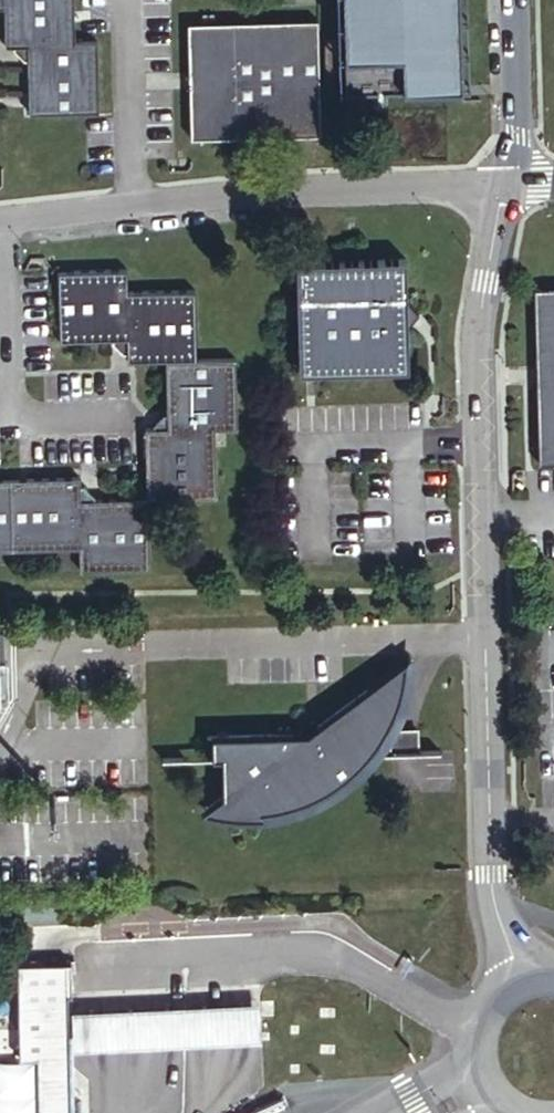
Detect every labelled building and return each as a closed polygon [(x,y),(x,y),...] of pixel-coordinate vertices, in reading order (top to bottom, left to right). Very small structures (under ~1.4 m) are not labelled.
[(16,38),(23,38),(30,50),(31,104),(102,104),(100,32),(80,33),(80,0),(15,0),(16,38)] [(351,83),(465,81),(463,0),(348,0),(351,83)] [(316,128),(315,88),(308,88),(307,32),(286,12),(192,14),(197,129),(316,128)] [(315,88),(313,12),(286,12),(307,32),(308,88),(315,88)] [(333,34),(334,67),(346,66),(346,34),(333,34)] [(298,257),(301,373),(411,371),(411,320),(415,317),(424,309),(410,296),(411,255),(298,257)] [(161,356),(197,354),(196,284),(127,286),(127,262),(60,265),(60,334),(108,332),(122,342),(122,356),(128,357),(161,356)] [(530,453),(553,453),(553,279),(527,280),(530,453)] [(197,354),(161,356),(162,406),(151,419),(142,419),(144,485),(144,494),(213,492),(211,426),(236,426),(235,352),(197,354)] [(6,466),(7,542),(73,540),(73,563),(146,561),(144,494),(144,485),(93,486),(79,475),(79,464),(6,466)] [(217,793),(204,808),(218,810),(219,816),(259,814),(256,805),(280,799),(306,789),(334,773),(345,764),(363,746),(383,745),(383,723),(375,724),(384,713),(365,684),(340,700),(313,715),(312,728),(303,728),(275,729),(204,730),(205,753),(215,752),(217,793)] [(308,709),(275,729),(303,728),(312,728),(313,715),(308,709)] [(403,722),(383,723),(383,745),(403,745),(412,745),(411,722),(403,722)] [(20,961),(22,1053),(39,1053),(40,1112),(67,1112),(64,984),(67,984),(67,960),(47,961),(20,961)] [(129,1003),(72,1006),(74,1045),(129,1042),(220,1038),(262,1036),(260,997),(223,998),(129,1003)]
